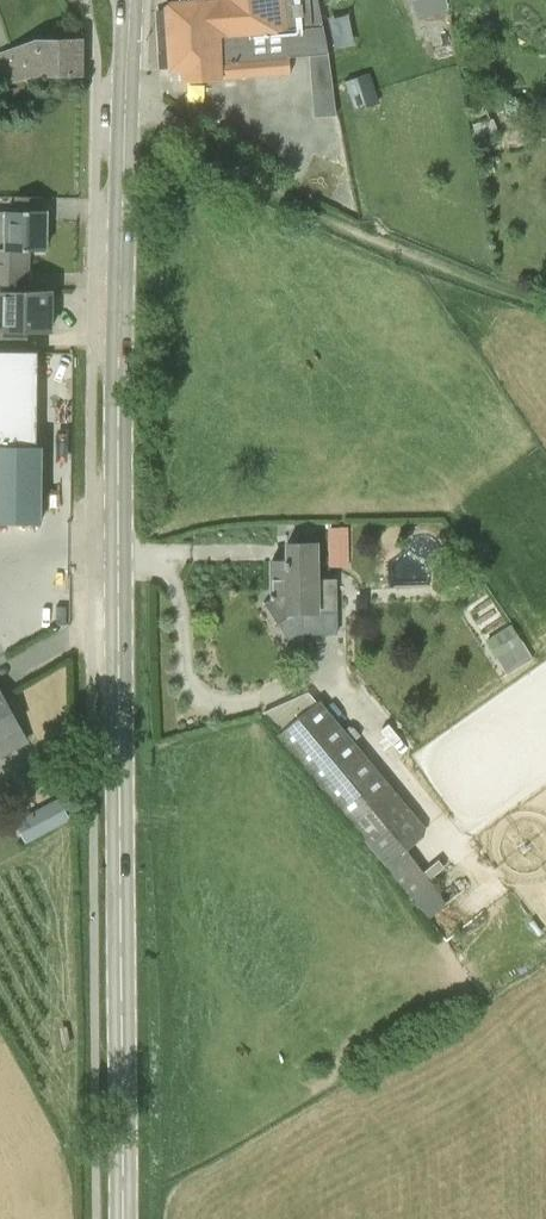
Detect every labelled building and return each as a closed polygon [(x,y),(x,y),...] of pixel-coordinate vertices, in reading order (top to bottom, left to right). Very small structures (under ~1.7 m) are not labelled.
[(170,2),(170,1),(165,6),(165,7),(169,70),(181,70),(182,82),(290,73),(288,57),(310,55),(314,120),(337,118),(328,54),(317,0),(195,0),(170,2)] [(418,14),(445,5),(443,0),(413,0),(418,14)] [(81,75),(81,38),(36,39),(0,53),(0,73),(2,84),(4,83),(7,99),(30,93),(26,79),(36,76),(81,75)] [(346,82),(354,110),(379,103),(371,75),(346,82)] [(46,211),(24,211),(24,213),(5,212),(5,213),(0,213),(0,249),(28,250),(28,249),(46,249),(46,211)] [(28,250),(0,249),(0,291),(27,291),(28,250)] [(35,332),(49,332),(50,290),(27,291),(0,291),(0,342),(7,343),(7,331),(35,331),(35,332)] [(39,524),(39,447),(34,446),(36,352),(0,352),(0,524),(39,524)] [(336,579),(317,580),(316,543),(287,543),(287,560),(271,561),(272,594),(270,594),(270,598),(263,603),(264,604),(266,603),(277,621),(275,622),(275,623),(277,622),(287,639),(298,633),(337,633),(336,579)] [(486,639),(496,657),(521,641),(511,624),(486,639)] [(3,697),(0,692),(0,755),(26,741),(3,697)] [(428,833),(395,794),(317,702),(281,732),(374,844),(391,863),(414,897),(433,885),(407,850),(428,833)]
